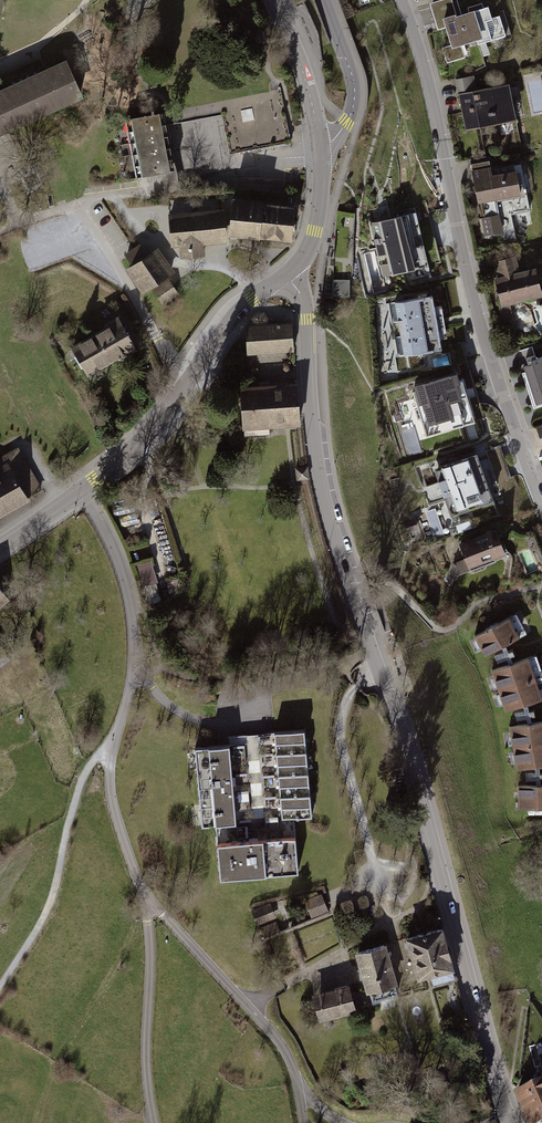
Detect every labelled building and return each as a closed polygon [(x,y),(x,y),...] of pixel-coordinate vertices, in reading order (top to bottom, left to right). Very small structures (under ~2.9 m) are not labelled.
[(428,5),(436,32),(442,31),(447,48),(440,50),(444,63),(460,59),(486,52),(484,45),(504,39),(498,18),(490,20),(486,7),(452,16),(447,0),(428,5)] [(78,98),(61,62),(42,70),(31,49),(0,63),(0,134),(78,98)] [(506,86),(457,95),(464,131),(513,122),(506,86)] [(291,142),(281,90),(159,114),(162,126),(222,115),(229,154),(291,142)] [(159,114),(126,120),(137,181),(171,175),(162,126),(159,114)] [(488,169),(472,172),(478,204),(508,199),(511,216),(528,213),(521,170),(489,175),(488,169)] [(293,208),(233,201),(230,234),(289,241),(293,208)] [(227,244),(224,210),(168,215),(171,248),(179,247),(180,259),(205,257),(204,246),(227,244)] [(371,225),(384,279),(430,268),(418,214),(371,225)] [(498,215),(483,219),(487,237),(503,233),(498,215)] [(131,266),(125,270),(142,295),(175,273),(158,248),(147,255),(140,244),(124,255),(131,266)] [(500,277),(492,279),(498,306),(541,296),(535,268),(517,272),(514,260),(497,264),(500,277)] [(168,279),(152,290),(162,305),(178,294),(168,279)] [(350,296),(351,281),(337,280),(336,295),(350,296)] [(439,302),(394,309),(402,361),(447,355),(439,302)] [(105,328),(69,348),(87,379),(137,351),(118,317),(103,326),(105,328)] [(291,325),(247,328),(248,353),(293,350),(291,325)] [(521,371),(531,403),(541,400),(541,353),(528,357),(529,362),(522,364),(525,370),(521,371)] [(457,375),(413,387),(427,435),(473,422),(462,384),(460,385),(457,375)] [(298,383),(240,387),(243,431),(301,427),(298,383)] [(31,502),(29,499),(44,490),(19,448),(0,459),(0,520),(31,502)] [(477,458),(435,472),(451,518),(493,504),(477,458)] [(308,466),(295,468),(297,481),(310,479),(308,466)] [(433,529),(436,537),(445,534),(441,525),(433,529)] [(503,536),(464,550),(473,577),(512,563),(503,536)] [(139,567),(143,580),(156,576),(152,563),(139,567)] [(10,596),(0,584),(0,606),(10,596)] [(515,619),(478,636),(487,655),(507,646),(524,638),(515,619)] [(495,673),(508,714),(530,707),(541,703),(541,679),(536,660),(495,673)] [(513,730),(518,772),(541,769),(541,727),(513,730)] [(307,735),(279,737),(286,824),(314,822),(307,735)] [(236,750),(200,753),(207,831),(243,828),(236,750)] [(524,790),(523,815),(541,816),(541,791),(524,790)] [(299,845),(221,851),(223,883),(301,877),(299,845)] [(317,926),(335,919),(325,896),(307,903),(317,926)] [(279,921),(273,906),(255,913),(260,928),(279,921)] [(263,931),(268,943),(283,937),(278,925),(263,931)] [(446,933),(411,941),(421,981),(456,973),(446,933)] [(389,949),(359,957),(370,999),(400,991),(389,949)] [(353,990),(319,998),(324,1021),(358,1013),(353,990)] [(530,1045),(537,1069),(541,1068),(541,1041),(530,1045)] [(511,1087),(529,1122),(540,1122),(541,1122),(541,1072),(541,1071),(511,1087)]
